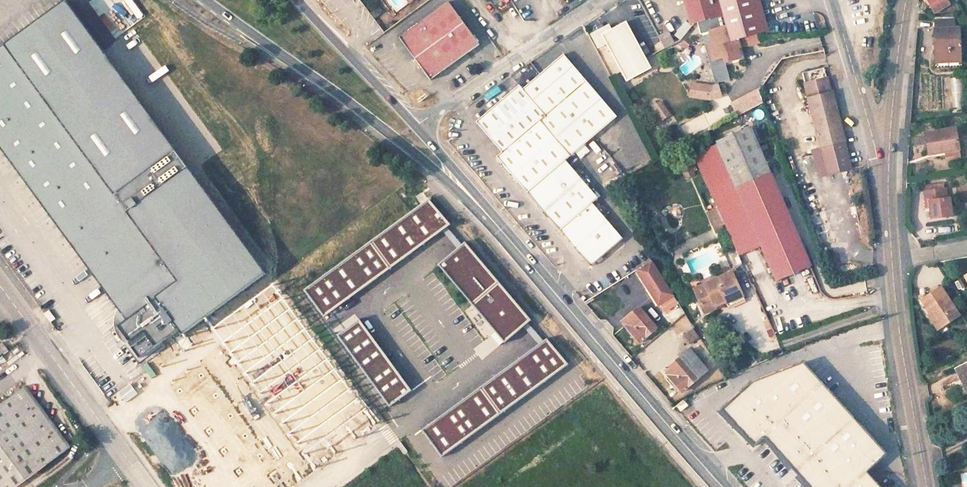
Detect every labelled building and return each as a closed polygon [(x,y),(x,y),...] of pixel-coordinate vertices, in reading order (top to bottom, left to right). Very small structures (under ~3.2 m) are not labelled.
[(66,0),(65,0),(0,47),(0,149),(104,292),(121,280),(141,308),(125,320),(117,326),(128,341),(127,342),(138,358),(177,330),(181,334),(265,274),(66,0)] [(754,0),(691,0),(696,20),(726,12),(728,21),(711,25),(716,42),(719,55),(719,56),(723,55),(728,53),(730,59),(740,56),(735,37),(762,29),(754,0)] [(935,11),(943,7),(940,0),(925,0),(927,4),(930,2),(935,11)] [(398,37),(428,79),(476,44),(446,1),(398,37)] [(929,12),(932,52),(960,50),(956,10),(933,14),(929,12)] [(607,26),(597,31),(602,40),(623,77),(647,64),(621,18),(607,26)] [(606,23),(585,34),(592,46),(602,40),(597,31),(607,26),(606,23)] [(666,30),(656,37),(662,48),(673,42),(666,30)] [(561,236),(587,266),(596,267),(622,244),(592,209),(596,204),(564,167),(615,126),(563,63),(523,97),(519,92),(477,128),(502,159),(498,163),(527,197),(561,236)] [(953,109),(963,108),(961,77),(951,78),(953,109)] [(828,81),(806,87),(821,146),(828,176),(850,171),(842,141),(844,140),(833,94),(831,94),(828,81)] [(747,92),(732,99),(736,108),(751,101),(747,92)] [(668,117),(661,104),(653,108),(661,122),(668,117)] [(770,174),(748,128),(718,142),(719,144),(737,188),(770,174)] [(957,152),(953,130),(921,136),(925,158),(942,155),(957,152)] [(724,227),(738,258),(762,247),(779,282),(814,265),(770,174),(737,188),(719,144),(692,157),(716,210),(724,227)] [(942,155),(943,161),(958,158),(957,152),(942,155)] [(690,165),(681,168),(683,178),(692,175),(690,165)] [(949,218),(945,197),(941,198),(939,190),(938,191),(937,187),(922,189),(923,193),(921,194),(922,203),(926,202),(929,222),(949,218)] [(706,214),(714,232),(724,227),(716,210),(706,214)] [(653,267),(638,275),(661,312),(675,302),(653,267)] [(712,305),(723,300),(726,306),(742,299),(730,272),(693,289),(704,313),(714,309),(712,305)] [(141,308),(121,280),(104,292),(125,320),(141,308)] [(925,316),(935,331),(958,317),(941,291),(922,302),(929,313),(925,316)] [(629,317),(637,327),(630,332),(638,344),(657,330),(640,308),(629,317)] [(337,333),(357,318),(354,313),(334,328),(337,333)] [(629,317),(622,322),(630,332),(637,327),(629,317)] [(479,355),(448,319),(365,388),(393,425),(479,355)] [(689,345),(698,337),(690,328),(681,336),(689,345)] [(707,372),(691,350),(670,366),(678,377),(672,382),(680,393),(707,372)] [(454,405),(526,486),(621,486),(626,483),(515,356),(454,405)] [(955,368),(959,377),(953,380),(960,395),(966,391),(966,361),(955,368)] [(805,486),(876,486),(862,471),(880,456),(802,363),(752,379),(718,408),(749,445),(761,435),(805,486)] [(0,419),(0,486),(1,486),(16,486),(71,447),(33,395),(0,419)]
